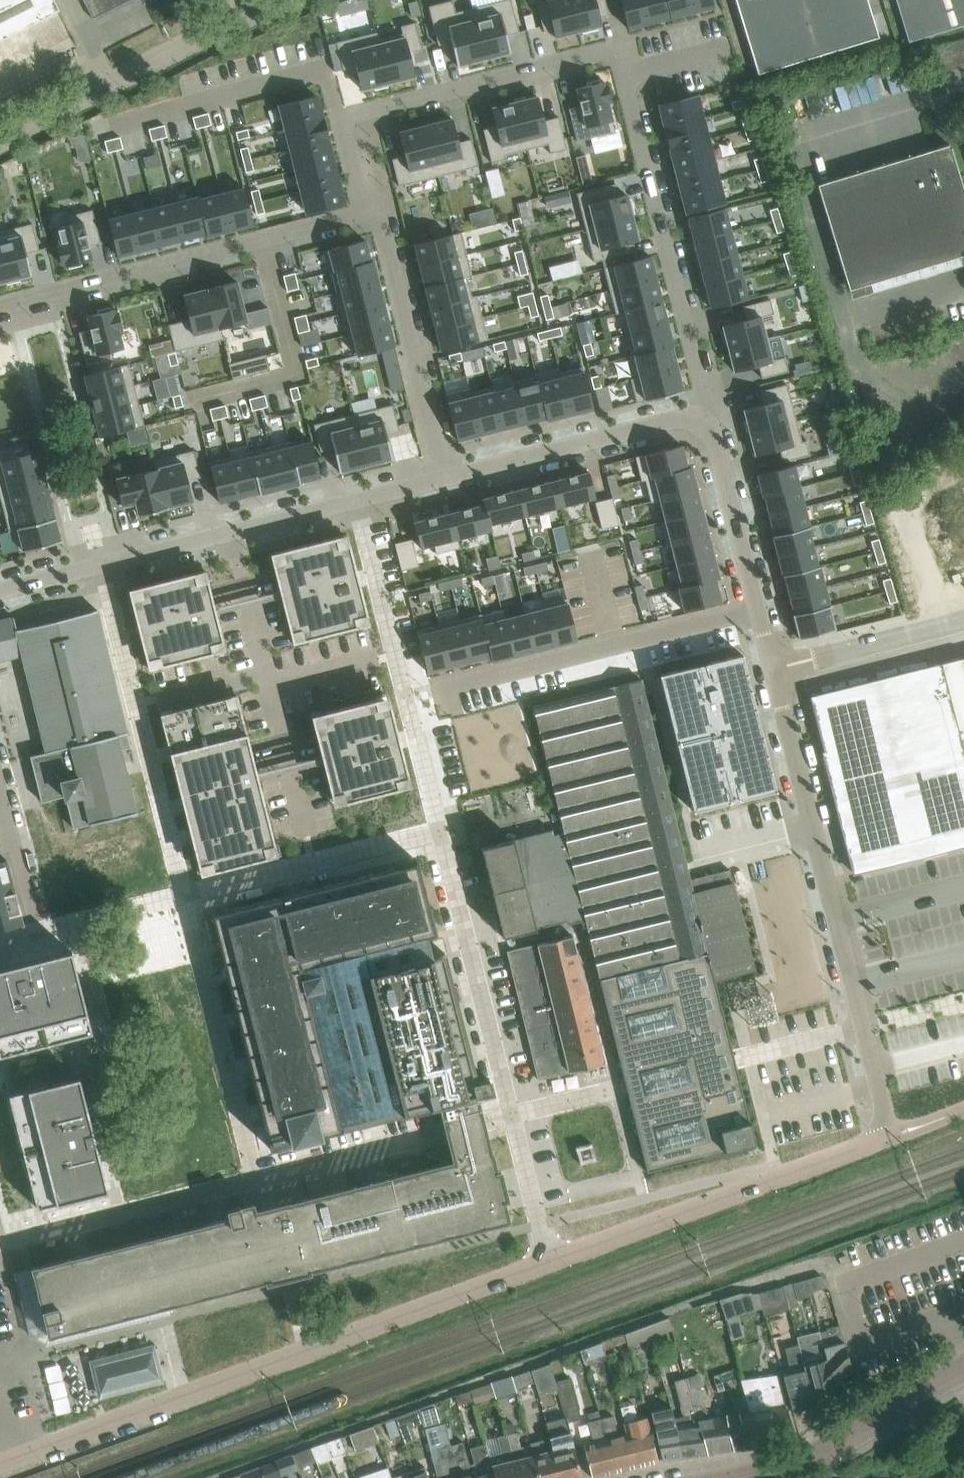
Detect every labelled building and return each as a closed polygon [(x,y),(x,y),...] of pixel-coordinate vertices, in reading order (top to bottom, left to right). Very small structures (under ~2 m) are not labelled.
[(59,10),(54,0),(0,0),(0,40),(59,10)] [(92,19),(129,0),(83,0),(92,19)] [(418,0),(408,3),(412,17),(421,15),(418,0)] [(452,0),(428,6),(438,45),(451,42),(457,65),(484,59),(471,8),(455,12),(452,0)] [(471,8),(484,59),(510,52),(506,35),(519,32),(511,0),(503,0),(471,8)] [(536,2),(544,31),(553,29),(555,37),(578,31),(570,0),(544,0),(536,2)] [(578,31),(581,30),(582,34),(597,30),(597,26),(601,25),(599,17),(608,15),(604,0),(570,0),(578,31)] [(628,28),(650,23),(644,0),(621,0),(628,28)] [(650,23),(671,18),(666,0),(644,0),(650,23)] [(671,18),(682,15),(692,13),(689,0),(666,0),(671,18)] [(692,13),(702,10),(714,7),(712,0),(689,0),(692,13)] [(802,0),(736,0),(758,74),(819,56),(802,0)] [(819,56),(879,37),(868,0),(802,0),(819,56)] [(908,42),(963,25),(963,0),(896,0),(908,42)] [(378,39),(377,39),(388,83),(415,76),(409,52),(422,49),(415,22),(400,26),(402,33),(378,39)] [(377,32),(336,42),(343,69),(355,66),(361,90),(373,87),(374,90),(388,87),(387,83),(388,83),(377,39),(378,39),(377,32)] [(929,49),(932,59),(963,49),(963,38),(929,49)] [(576,140),(614,130),(607,104),(611,103),(606,82),(602,83),(602,80),(599,81),(598,77),(585,81),(586,84),(575,87),(579,104),(568,107),(576,140)] [(664,125),(683,120),(702,115),(696,94),(659,103),(664,125)] [(285,127),(304,123),(323,118),(317,96),(280,106),(285,127)] [(515,102),(524,139),(527,149),(548,143),(551,153),(567,149),(559,117),(544,120),(538,96),(526,99),(525,96),(514,99),(515,102)] [(743,99),(731,102),(733,110),(745,107),(743,99)] [(496,126),(483,129),(492,162),(506,158),(505,154),(527,149),(524,139),(515,102),(492,108),(496,126)] [(208,113),(200,115),(203,126),(211,124),(208,113)] [(200,115),(193,117),(196,128),(203,126),(200,115)] [(669,146),(688,141),(707,136),(702,115),(683,120),(664,125),(669,146)] [(748,115),(740,118),(744,130),(752,127),(748,115)] [(290,148),(309,144),(328,139),(323,118),(304,123),(285,127),(290,148)] [(452,118),(426,125),(435,163),(460,157),(464,169),(478,165),(471,139),(458,142),(452,118)] [(164,125),(156,127),(159,138),(167,136),(164,125)] [(405,155),(392,159),(399,185),(413,182),(410,170),(435,163),(426,125),(399,131),(405,155)] [(156,127),(149,129),(152,140),(159,138),(156,127)] [(752,127),(744,130),(748,141),(755,139),(752,127)] [(247,129),(236,132),(238,140),(249,137),(247,129)] [(84,134),(72,137),(75,146),(76,151),(87,148),(84,134)] [(675,167),(693,162),(712,157),(707,136),(688,141),(669,146),(675,167)] [(120,137),(112,139),(115,150),(123,148),(120,137)] [(112,139),(104,141),(108,152),(115,150),(112,139)] [(296,169),(314,165),(333,160),(328,139),(309,144),(290,148),(296,169)] [(931,150),(818,184),(853,299),(874,292),(872,283),(963,255),(963,191),(950,144),(931,150)] [(248,147),(240,149),(243,160),(251,158),(248,147)] [(586,155),(576,157),(580,172),(589,169),(586,155)] [(680,188),(699,183),(717,178),(712,157),(693,162),(675,167),(680,188)] [(761,157),(753,159),(757,171),(765,168),(761,157)] [(251,158),(243,160),(246,172),(254,170),(251,158)] [(301,190),(320,186),(338,181),(333,160),(314,165),(296,169),(301,190)] [(497,167),(485,170),(491,197),(503,194),(497,167)] [(765,168),(757,171),(760,182),(768,180),(765,168)] [(686,209),(704,205),(723,200),(717,178),(699,183),(680,188),(686,209)] [(307,212),(325,207),(344,203),(338,181),(320,186),(301,190),(307,212)] [(616,186),(578,196),(586,228),(632,217),(632,214),(635,213),(631,197),(627,198),(626,194),(619,196),(616,186)] [(243,188),(220,193),(230,230),(253,225),(243,188)] [(258,189),(251,191),(253,203),(261,201),(258,189)] [(220,193),(199,199),(198,199),(207,233),(206,234),(207,236),(230,230),(220,193)] [(198,196),(175,202),(185,239),(206,234),(207,233),(198,199),(199,199),(198,196)] [(261,201),(253,203),(257,214),(264,212),(261,201)] [(175,202),(153,208),(163,245),(185,239),(175,202)] [(472,226),(495,219),(491,206),(468,213),(472,226)] [(724,206),(687,215),(693,238),(730,229),(724,206)] [(777,207),(769,210),(773,221),(780,219),(777,207)] [(153,208),(131,213),(141,250),(163,245),(153,208)] [(92,210),(66,216),(68,224),(56,227),(60,245),(57,246),(61,264),(65,263),(65,266),(68,265),(68,269),(82,265),(81,262),(92,259),(91,256),(92,256),(90,247),(89,247),(89,246),(100,243),(92,210)] [(131,213),(108,219),(118,256),(141,250),(131,213)] [(521,214),(514,216),(516,228),(524,226),(521,214)] [(632,217),(586,228),(594,261),(633,251),(630,242),(638,240),(632,217)] [(780,219),(773,221),(776,233),(784,230),(780,219)] [(5,281),(6,281),(7,284),(20,281),(20,277),(31,274),(26,253),(39,250),(32,223),(0,231),(0,262),(5,281)] [(730,229),(693,238),(699,260),(736,251),(730,229)] [(451,234),(414,244),(420,266),(457,256),(451,234)] [(365,240),(323,250),(329,273),(331,273),(331,271),(370,261),(369,258),(370,258),(368,251),(365,240)] [(523,248),(515,250),(518,261),(526,259),(523,248)] [(736,251),(699,260),(704,283),(741,273),(736,251)] [(790,251),(783,253),(786,265),(794,262),(790,251)] [(651,255),(604,267),(610,290),(619,288),(656,278),(651,255)] [(457,256),(420,266),(425,286),(462,277),(457,256)] [(552,280),(582,272),(578,257),(548,265),(552,280)] [(526,259),(518,261),(521,273),(529,271),(526,259)] [(370,261),(331,271),(331,273),(336,292),(379,282),(376,272),(373,260),(370,261)] [(794,262),(786,265),(790,276),(798,274),(794,262)] [(295,272),(283,275),(285,283),(297,280),(295,272)] [(741,273),(704,283),(710,306),(747,296),(741,273)] [(462,277),(425,286),(431,307),(468,298),(462,277)] [(619,288),(610,290),(616,313),(620,312),(620,311),(625,310),(662,301),(656,278),(619,288)] [(297,280),(285,283),(287,291),(299,288),(297,280)] [(221,328),(247,321),(236,281),(209,288),(210,288),(220,328),(221,328)] [(379,282),(336,292),(342,313),(383,303),(381,292),(379,282)] [(807,283),(797,286),(801,301),(812,299),(807,283)] [(175,351),(223,339),(221,328),(220,328),(210,288),(209,288),(184,295),(190,319),(169,324),(175,351)] [(534,289),(526,291),(529,303),(536,301),(534,289)] [(549,292),(541,294),(544,305),(552,303),(549,292)] [(468,298),(431,307),(436,328),(473,319),(468,298)] [(747,319),(723,325),(728,346),(765,337),(760,317),(774,313),(770,299),(743,306),(747,319)] [(536,301),(529,303),(532,315),(539,313),(536,301)] [(620,311),(620,312),(626,333),(631,332),(668,323),(662,301),(625,310),(620,311)] [(383,303),(342,313),(347,335),(352,334),(352,333),(389,324),(383,303)] [(552,303),(544,305),(547,317),(555,315),(552,303)] [(91,329),(79,332),(87,365),(113,358),(111,351),(124,347),(119,330),(122,329),(118,311),(115,312),(114,309),(112,309),(111,306),(97,309),(98,313),(87,316),(91,329)] [(305,314),(294,317),(296,325),(308,322),(305,314)] [(473,319),(436,328),(441,350),(478,341),(473,319)] [(308,322),(296,325),(298,333),(310,330),(308,322)] [(631,332),(626,333),(631,355),(636,354),(672,345),(672,346),(673,346),(668,323),(631,332)] [(389,324),(352,333),(352,334),(357,355),(394,346),(389,324)] [(560,327),(549,329),(551,337),(562,334),(560,327)] [(549,329),(537,332),(539,340),(551,337),(549,329)] [(765,337),(728,346),(734,371),(758,365),(762,378),(788,371),(785,357),(771,360),(765,337)] [(504,341),(492,344),(494,352),(506,348),(505,343),(504,341)] [(513,341),(505,343),(506,348),(509,361),(517,359),(513,341)] [(590,343),(582,345),(585,356),(593,354),(590,343)] [(631,355),(630,355),(635,377),(636,378),(640,377),(677,367),(672,346),(672,345),(636,354),(631,355)] [(460,352),(462,360),(463,362),(484,356),(482,346),(460,352)] [(175,352),(167,354),(170,366),(178,364),(175,352)] [(460,352),(448,355),(450,363),(462,360),(460,352)] [(266,354),(229,363),(233,379),(269,370),(266,354)] [(317,357),(305,360),(307,368),(319,365),(317,357)] [(129,364),(84,375),(89,396),(134,384),(129,364)] [(561,377),(570,414),(593,408),(584,371),(582,366),(560,372),(559,372),(561,377)] [(547,417),(547,420),(570,414),(561,377),(559,372),(560,372),(559,367),(535,373),(536,376),(537,375),(538,383),(547,417)] [(636,378),(635,377),(631,378),(637,402),(683,390),(677,367),(640,377),(636,378)] [(175,374),(165,377),(170,396),(172,396),(180,394),(175,374)] [(516,386),(525,423),(547,417),(538,383),(537,375),(536,376),(514,381),(515,386),(516,386)] [(598,375),(591,377),(594,389),(601,387),(598,375)] [(831,383),(834,392),(839,390),(837,381),(831,383)] [(134,384),(89,396),(94,415),(139,404),(134,384)] [(747,420),(744,421),(746,432),(750,431),(787,422),(796,419),(787,384),(761,391),(764,403),(744,408),(747,420)] [(297,386),(289,388),(292,400),(300,398),(297,386)] [(472,397),(481,434),(503,428),(494,391),(493,386),(471,392),(470,392),(472,397)] [(494,391),(503,428),(525,423),(516,386),(515,386),(494,391)] [(448,403),(458,440),(481,434),(472,397),(470,392),(471,392),(470,387),(446,393),(448,403)] [(180,394),(172,396),(175,408),(183,406),(180,394)] [(265,394),(257,396),(260,408),(268,406),(265,394)] [(257,396),(249,399),(252,410),(260,408),(257,396)] [(610,398),(597,401),(600,411),(612,408),(610,398)] [(139,404),(94,415),(99,436),(144,425),(139,404)] [(225,404),(218,406),(221,418),(228,416),(225,404)] [(392,404),(353,414),(366,465),(392,458),(386,434),(399,431),(392,404)] [(218,406),(209,409),(212,420),(221,418),(218,406)] [(411,410),(403,412),(406,424),(414,422),(411,410)] [(353,414),(313,424),(320,451),(333,448),(339,472),(366,465),(353,414)] [(750,431),(755,454),(779,448),(782,461),(809,454),(806,440),(792,443),(787,422),(750,431)] [(290,441),(270,447),(280,488),(300,483),(300,481),(300,482),(291,446),(290,441)] [(291,446),(300,482),(300,481),(320,476),(311,441),(291,446)] [(30,452),(27,442),(0,449),(0,484),(7,483),(44,473),(38,450),(30,452)] [(681,445),(644,454),(650,478),(654,477),(654,476),(687,468),(687,467),(681,445)] [(270,447),(249,452),(250,457),(251,456),(260,492),(259,492),(259,493),(280,488),(270,447)] [(193,450),(153,460),(155,469),(157,469),(166,507),(167,507),(192,501),(187,480),(200,477),(193,450)] [(231,456),(209,462),(219,502),(240,497),(231,461),(232,461),(231,456)] [(232,461),(231,461),(240,497),(259,492),(260,492),(251,456),(250,457),(232,461)] [(855,461),(847,463),(851,475),(859,472),(855,461)] [(794,465),(757,474),(763,497),(764,496),(799,487),(794,465)] [(687,468),(654,476),(654,477),(660,498),(696,489),(691,466),(687,467),(687,468)] [(155,469),(116,479),(123,505),(137,502),(140,515),(167,508),(167,507),(166,507),(157,469),(155,469)] [(589,472),(553,481),(559,506),(595,497),(589,472)] [(859,472),(851,475),(854,486),(862,484),(859,472)] [(0,484),(0,495),(3,507),(12,505),(49,495),(44,473),(7,483),(0,484)] [(614,474),(606,476),(609,488),(617,486),(614,474)] [(553,481),(518,490),(524,515),(559,506),(553,481)] [(617,486),(609,488),(612,498),(612,500),(620,498),(617,486)] [(764,496),(769,516),(804,507),(799,487),(764,496)] [(696,489),(660,498),(665,521),(702,511),(696,489)] [(518,490),(482,499),(484,505),(484,504),(489,524),(490,524),(524,515),(518,490)] [(12,505),(3,507),(9,529),(9,530),(14,529),(13,528),(18,527),(55,518),(49,495),(12,505)] [(612,498),(595,502),(602,529),(619,524),(612,500),(612,498)] [(867,500),(859,503),(862,514),(870,512),(867,500)] [(484,505),(450,513),(456,539),(492,530),(490,524),(489,524),(484,504),(484,505)] [(629,506),(621,508),(624,520),(632,518),(629,506)] [(808,527),(810,527),(804,507),(769,516),(770,520),(771,525),(772,525),(774,535),(808,527)] [(702,511),(665,521),(671,543),(708,533),(702,511)] [(870,512),(862,514),(866,526),(874,523),(870,512)] [(450,513),(414,522),(420,548),(456,539),(450,513)] [(13,528),(14,529),(19,551),(61,541),(55,518),(18,527),(13,528)] [(774,535),(772,535),(777,556),(813,547),(808,527),(774,535)] [(708,533),(671,543),(676,565),(713,555),(708,533)] [(347,534),(267,554),(269,564),(273,563),(294,646),(303,643),(303,640),(357,626),(358,630),(370,627),(347,534)] [(567,538),(556,541),(558,552),(569,549),(567,538)] [(411,539),(395,543),(401,570),(418,566),(411,539)] [(637,539),(629,541),(632,552),(640,550),(637,539)] [(878,539),(870,541),(874,553),(882,550),(878,539)] [(784,575),(818,566),(813,547),(777,556),(783,576),(784,576),(784,575)] [(533,550),(521,553),(523,561),(535,558),(533,550)] [(640,550),(632,552),(635,564),(643,562),(640,550)] [(882,550),(874,553),(877,564),(885,562),(882,550)] [(713,555),(676,565),(682,586),(682,587),(715,578),(715,579),(719,578),(713,555)] [(498,559),(487,562),(489,570),(500,567),(498,559)] [(546,561),(535,564),(537,572),(548,569),(546,561)] [(535,564),(523,567),(525,575),(537,572),(535,564)] [(784,575),(784,576),(787,585),(786,585),(788,591),(788,590),(789,595),(824,586),(819,565),(818,566),(784,575)] [(208,569),(129,589),(149,672),(162,669),(161,666),(213,653),(214,656),(226,653),(207,579),(211,579),(208,569)] [(503,573),(493,575),(495,583),(497,593),(508,590),(503,573)] [(493,575),(481,578),(483,586),(495,583),(493,575)] [(461,577),(449,580),(451,588),(463,585),(461,577)] [(682,586),(678,587),(684,611),(721,602),(715,579),(715,578),(682,587),(682,586)] [(890,579),(882,581),(886,592),(893,590),(890,579)] [(449,580),(438,583),(440,591),(451,588),(449,580)] [(642,584),(634,586),(637,598),(645,596),(642,584)] [(824,586),(789,595),(794,614),(829,605),(824,586)] [(893,590),(886,592),(889,604),(897,602),(893,590)] [(430,591),(418,594),(420,602),(432,599),(430,591)] [(645,596),(637,598),(640,610),(648,608),(645,596)] [(568,603),(546,609),(555,646),(577,641),(568,603)] [(794,614),(792,614),(798,638),(835,629),(829,605),(794,614)] [(546,609),(525,614),(534,651),(555,646),(546,609)] [(22,655),(46,752),(30,756),(41,801),(65,795),(73,827),(90,823),(90,824),(136,813),(121,749),(130,746),(97,610),(31,626),(28,614),(0,621),(0,661),(22,655)] [(525,614),(504,619),(513,657),(534,651),(525,614)] [(482,618),(460,624),(470,661),(490,656),(491,656),(483,624),(484,624),(482,618)] [(484,624),(483,624),(491,656),(490,656),(491,662),(513,657),(504,619),(484,624)] [(460,624),(439,629),(449,666),(470,661),(460,624)] [(439,629),(417,635),(427,672),(449,666),(439,629)] [(696,658),(660,667),(694,803),(731,794),(731,793),(740,791),(741,792),(777,782),(742,646),(706,655),(706,656),(696,659),(696,658)] [(941,662),(963,755),(963,656),(941,662)] [(809,696),(823,751),(821,751),(829,784),(831,784),(853,872),(897,861),(897,860),(918,854),(919,858),(950,850),(950,847),(963,843),(963,842),(963,755),(941,662),(809,696)] [(535,678),(540,700),(581,690),(575,668),(535,678)] [(644,681),(533,708),(564,832),(553,835),(551,830),(481,847),(503,936),(567,920),(567,922),(568,923),(580,920),(580,922),(584,921),(647,1171),(756,1143),(714,980),(754,970),(729,873),(693,882),(644,681)] [(525,686),(507,691),(514,713),(531,707),(525,686)] [(320,710),(310,712),(331,793),(328,794),(330,803),(410,783),(387,693),(375,696),(376,699),(321,713),(320,710)] [(171,707),(159,710),(200,874),(280,854),(278,844),(275,845),(239,704),(242,703),(240,694),(172,711),(171,707)] [(12,882),(9,870),(8,863),(7,864),(6,860),(0,862),(0,885),(12,882)] [(320,1134),(333,1131),(292,970),(435,933),(434,929),(429,912),(430,912),(417,860),(210,913),(223,964),(257,1096),(256,1096),(269,1148),(275,1146),(291,1142),(291,1143),(297,1141),(299,1140),(299,1139),(312,1135),(313,1137),(315,1136),(315,1137),(320,1135),(320,1134)] [(18,903),(15,892),(14,892),(12,882),(0,885),(0,908),(18,903)] [(0,908),(0,930),(23,924),(20,912),(18,903),(0,908)] [(572,935),(507,951),(538,1079),(603,1063),(572,935)] [(0,969),(0,1061),(8,1095),(37,1208),(107,1190),(79,1077),(69,1038),(92,1032),(71,951),(0,969)] [(473,1082),(444,971),(366,990),(397,1112),(404,1110),(404,1113),(406,1112),(428,1106),(428,1107),(429,1106),(439,1103),(440,1108),(441,1107),(446,1124),(481,1115),(476,1095),(492,1091),(488,1078),(473,1082)] [(481,1115),(446,1124),(447,1131),(448,1134),(484,1125),(483,1122),(481,1115)] [(230,1219),(31,1269),(48,1335),(266,1280),(267,1282),(309,1271),(309,1270),(508,1220),(503,1200),(507,1199),(500,1171),(496,1172),(491,1152),(490,1152),(484,1125),(448,1134),(455,1162),(257,1212),(255,1204),(228,1211),(230,1219)] [(839,1258),(841,1265),(848,1262),(846,1255),(839,1258)] [(821,1275),(805,1280),(808,1292),(809,1292),(810,1296),(809,1292),(825,1288),(821,1275)] [(792,1282),(781,1285),(788,1309),(799,1306),(797,1299),(810,1296),(809,1292),(808,1292),(805,1280),(793,1283),(792,1282)] [(758,1292),(758,1293),(762,1307),(765,1315),(788,1309),(781,1285),(758,1292)] [(729,1317),(725,1318),(732,1338),(742,1335),(739,1323),(736,1315),(729,1317)] [(668,1318),(646,1326),(650,1339),(672,1330),(668,1318)] [(819,1329),(818,1329),(826,1359),(827,1359),(834,1386),(835,1386),(834,1384),(851,1367),(839,1325),(826,1328),(827,1330),(820,1332),(819,1329)] [(646,1326),(625,1334),(626,1340),(629,1347),(650,1339),(646,1326)] [(799,1344),(798,1344),(811,1392),(834,1386),(827,1359),(826,1359),(818,1329),(807,1332),(808,1334),(797,1337),(799,1344)] [(624,1333),(603,1341),(605,1351),(615,1348),(614,1345),(626,1340),(625,1334),(624,1333)] [(603,1341),(579,1350),(584,1362),(606,1354),(605,1351),(603,1341)] [(783,1375),(787,1389),(792,1408),(814,1402),(811,1392),(798,1344),(785,1347),(792,1373),(783,1375)] [(92,1362),(100,1396),(161,1380),(153,1346),(92,1362)] [(557,1388),(556,1381),(549,1362),(530,1370),(534,1382),(538,1395),(557,1388)] [(78,1407),(68,1372),(64,1373),(62,1364),(45,1369),(57,1413),(78,1407)] [(530,1370),(513,1376),(516,1388),(534,1382),(530,1370)] [(700,1373),(686,1377),(695,1405),(698,1425),(708,1453),(734,1449),(729,1430),(725,1415),(707,1419),(705,1403),(701,1385),(703,1385),(700,1373)] [(777,1374),(741,1379),(750,1412),(759,1446),(796,1440),(777,1374)] [(683,1416),(673,1418),(676,1429),(683,1457),(708,1453),(698,1425),(695,1405),(686,1377),(673,1381),(683,1416)] [(580,1418),(570,1378),(556,1381),(557,1388),(558,1388),(566,1416),(565,1417),(566,1421),(567,1420),(580,1418)] [(492,1392),(489,1383),(478,1388),(470,1390),(475,1405),(495,1399),(492,1392)] [(454,1395),(456,1405),(472,1401),(470,1390),(454,1395)] [(418,1408),(422,1422),(423,1429),(424,1429),(437,1477),(479,1477),(478,1476),(474,1462),(470,1463),(462,1439),(451,1442),(445,1423),(442,1424),(436,1401),(418,1408)] [(620,1407),(625,1423),(628,1433),(637,1466),(658,1461),(652,1437),(654,1436),(652,1428),(648,1416),(637,1419),(633,1404),(620,1407)] [(651,1412),(663,1460),(683,1457),(676,1429),(673,1418),(670,1407),(651,1412)] [(418,1408),(395,1417),(401,1435),(400,1435),(402,1443),(410,1440),(405,1428),(422,1422),(418,1408)] [(759,1446),(750,1412),(733,1414),(725,1415),(729,1430),(734,1449),(759,1446)] [(613,1415),(600,1418),(615,1471),(637,1466),(628,1433),(618,1436),(613,1415)] [(567,1420),(566,1421),(565,1417),(545,1422),(553,1451),(552,1452),(558,1477),(582,1477),(567,1420)] [(584,1445),(587,1458),(592,1477),(615,1471),(600,1418),(587,1421),(590,1431),(593,1443),(584,1445)] [(394,1419),(385,1422),(390,1438),(400,1435),(394,1419)] [(506,1433),(507,1433),(513,1457),(516,1460),(520,1477),(540,1477),(534,1456),(533,1456),(530,1442),(529,1443),(529,1444),(520,1446),(516,1430),(514,1421),(503,1424),(506,1433)] [(373,1427),(350,1435),(356,1452),(379,1444),(373,1427)] [(520,1477),(516,1460),(513,1457),(507,1433),(506,1433),(497,1436),(501,1451),(490,1455),(493,1466),(496,1477),(520,1477)] [(325,1443),(331,1457),(345,1451),(340,1438),(325,1443)] [(552,1452),(547,1453),(543,1439),(530,1442),(533,1456),(534,1456),(540,1477),(558,1477),(552,1452)] [(485,1440),(485,1441),(485,1442),(470,1447),(474,1462),(478,1476),(479,1477),(496,1477),(493,1466),(490,1455),(485,1440)] [(332,1460),(331,1457),(325,1443),(311,1449),(316,1460),(318,1466),(332,1460)] [(310,1447),(291,1454),(297,1469),(316,1460),(311,1449),(310,1447)] [(276,1461),(280,1472),(295,1466),(291,1455),(276,1461)] [(275,1461),(264,1465),(261,1466),(265,1477),(275,1477),(280,1476),(278,1471),(275,1461)] [(259,1466),(237,1475),(238,1477),(263,1477),(259,1466)] [(401,1474),(402,1477),(429,1477),(424,1466),(401,1474)] [(388,1467),(367,1474),(355,1477),(393,1477),(392,1477),(391,1477),(388,1467)]
